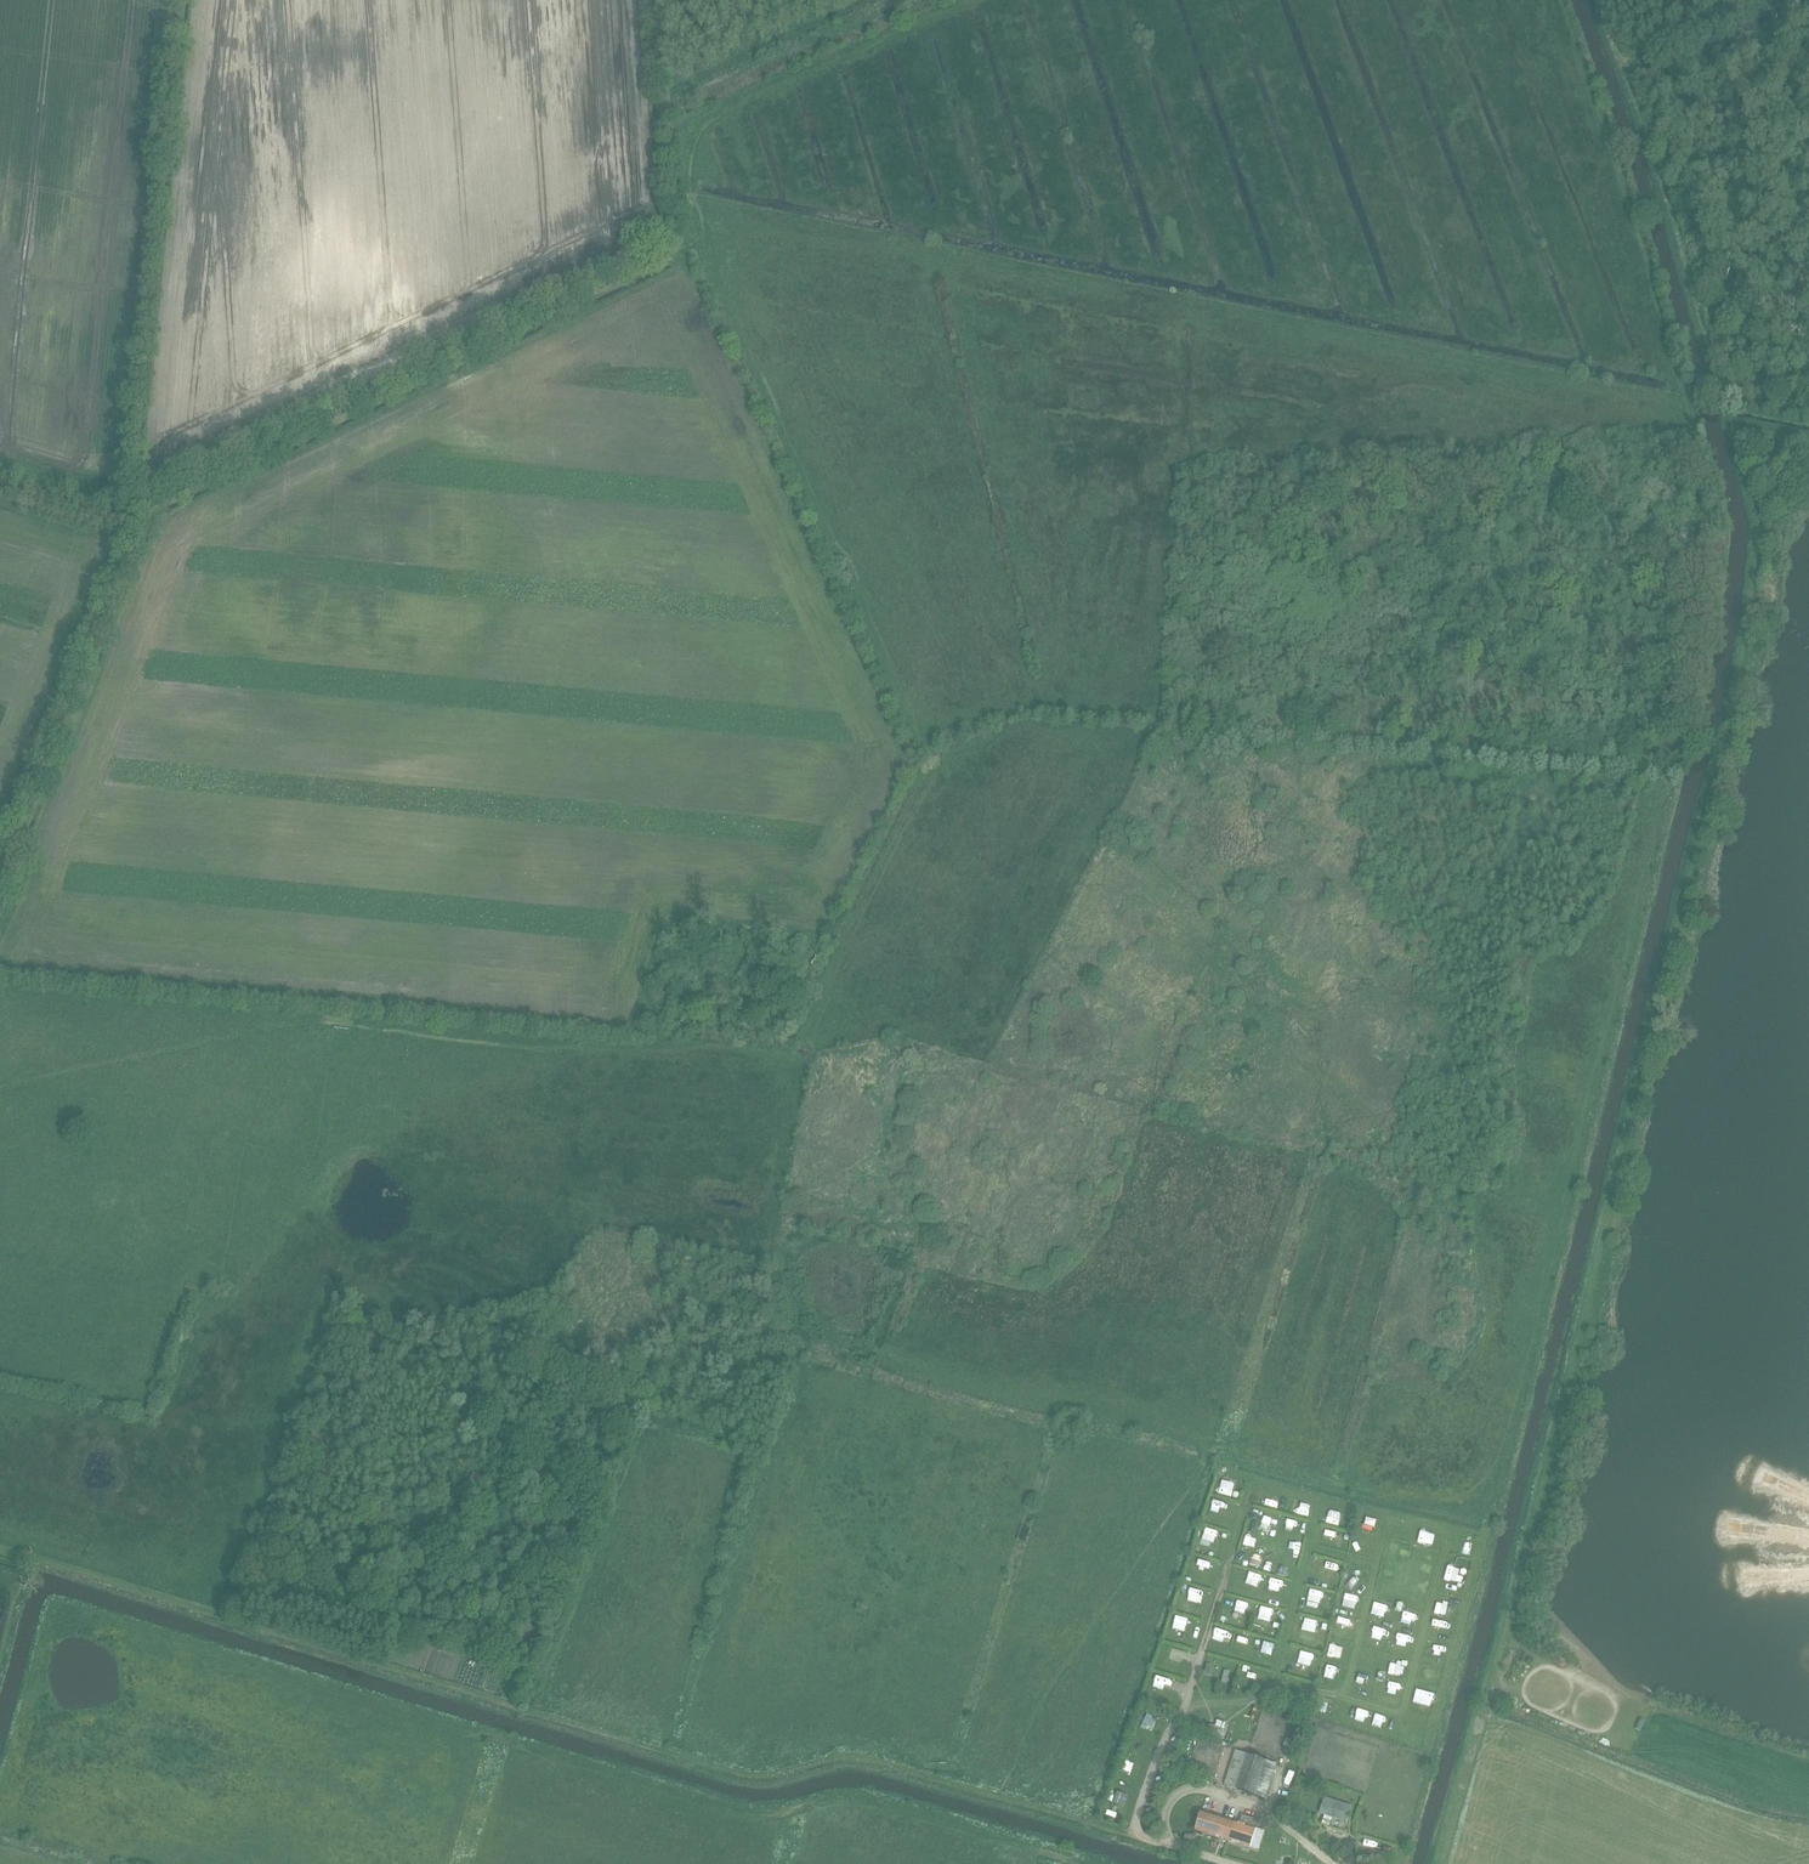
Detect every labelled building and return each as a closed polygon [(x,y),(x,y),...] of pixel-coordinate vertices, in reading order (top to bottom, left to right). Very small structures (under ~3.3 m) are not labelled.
[(1220,1486),(1218,1498),(1230,1500),(1232,1487),(1220,1486)] [(1263,1503),(1262,1517),(1276,1518),(1277,1504),(1263,1503)] [(1211,1506),(1209,1514),(1216,1516),(1218,1508),(1211,1506)] [(1229,1521),(1230,1510),(1221,1509),(1219,1520),(1229,1521)] [(1329,1519),(1327,1532),(1339,1534),(1341,1521),(1329,1519)] [(1322,1538),(1317,1555),(1330,1558),(1335,1541),(1322,1538)] [(1195,1565),(1193,1571),(1207,1575),(1208,1568),(1195,1565)] [(1187,1593),(1184,1605),(1196,1609),(1199,1597),(1187,1593)] [(1308,1601),(1307,1611),(1321,1613),(1323,1603),(1308,1601)] [(1180,1630),(1178,1643),(1191,1645),(1193,1631),(1180,1630)] [(1299,1631),(1297,1642),(1311,1644),(1312,1633),(1299,1631)] [(1228,1645),(1229,1638),(1216,1636),(1215,1642),(1228,1645)] [(1263,1662),(1265,1648),(1251,1646),(1249,1660),(1263,1662)] [(1172,1656),(1170,1663),(1187,1667),(1189,1660),(1172,1656)] [(1305,1662),(1292,1660),(1291,1670),(1303,1672),(1305,1662)] [(1279,1709),(1290,1714),(1296,1701),(1284,1696),(1279,1709)] [(1209,1732),(1223,1737),(1225,1730),(1211,1726),(1209,1732)] [(1235,1750),(1224,1786),(1264,1799),(1276,1763),(1235,1750)] [(1351,1808),(1324,1799),(1319,1814),(1325,1816),(1321,1825),(1329,1828),(1332,1819),(1346,1823),(1351,1808)] [(1200,1811),(1195,1830),(1251,1848),(1256,1829),(1259,1821),(1242,1816),(1240,1824),(1200,1811)]
